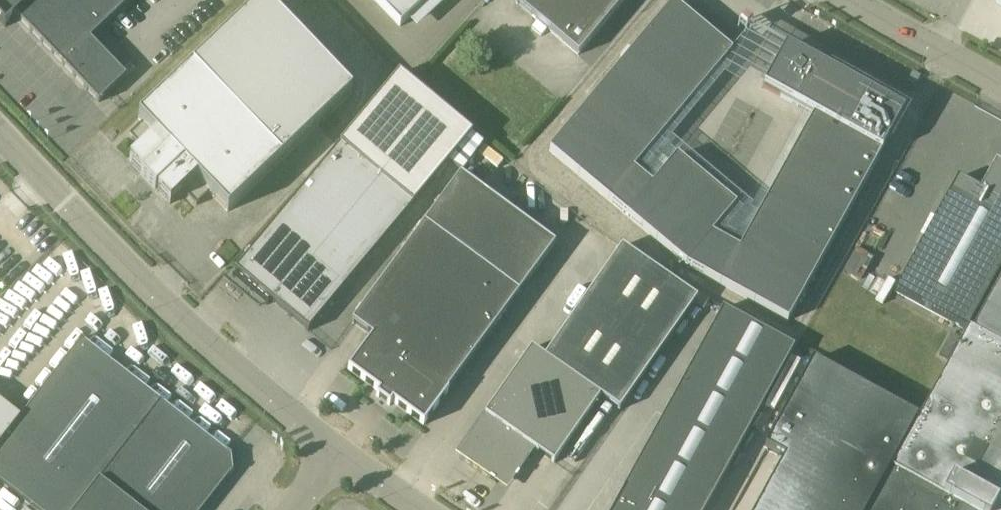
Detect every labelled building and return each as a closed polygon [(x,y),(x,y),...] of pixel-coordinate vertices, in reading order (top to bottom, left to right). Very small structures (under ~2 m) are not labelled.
[(2,11),(0,13),(0,20),(6,26),(18,16),(100,102),(127,76),(91,39),(135,0),(0,0),(0,9),(2,11)] [(352,94),(263,0),(139,117),(143,122),(130,134),(143,148),(130,161),(144,176),(146,174),(158,187),(157,188),(171,203),(184,191),(197,205),(210,192),(228,211),(352,94)] [(401,26),(428,0),(376,0),(401,26)] [(517,2),(579,54),(625,0),(519,0),(517,2)] [(635,170),(686,109),(734,52),(674,2),(551,151),(688,265),(790,321),(882,154),(883,152),(906,112),(787,47),(774,72),(767,68),(762,78),(768,81),(765,87),(815,115),(797,147),(780,179),(762,212),(740,249),(713,235),(738,205),(678,156),(654,185),(635,170)] [(452,187),(480,148),(463,136),(435,175),(452,187)] [(309,330),(413,205),(340,144),(236,269),(235,270),(238,272),(235,275),(234,275),(233,275),(268,304),(269,303),(268,303),(271,299),(309,331),(309,330)] [(895,291),(968,331),(969,329),(1000,270),(1000,164),(997,161),(981,189),(958,177),(895,291)] [(448,390),(520,293),(555,244),(461,175),(353,322),(373,336),(349,369),(380,392),(377,396),(391,406),(393,402),(424,425),(449,391),(448,390)] [(545,357),(532,348),(486,414),(488,416),(463,452),(500,478),(510,477),(531,446),(554,462),(601,396),(620,409),(698,298),(623,246),(545,357)] [(972,331),(1000,347),(1000,278),(972,331)] [(785,365),(795,347),(724,308),(714,326),(785,365)] [(785,365),(714,326),(661,422),(732,461),(785,365)] [(972,331),(969,329),(968,331),(869,509),(1000,509),(1000,347),(972,331)] [(39,509),(202,509),(230,474),(231,474),(234,470),(232,455),(233,455),(228,451),(228,452),(170,407),(165,403),(166,402),(161,399),(161,400),(86,341),(87,341),(82,337),(79,341),(80,342),(21,418),(0,401),(0,479),(39,509)] [(661,422),(613,509),(706,509),(732,461),(661,422)]
